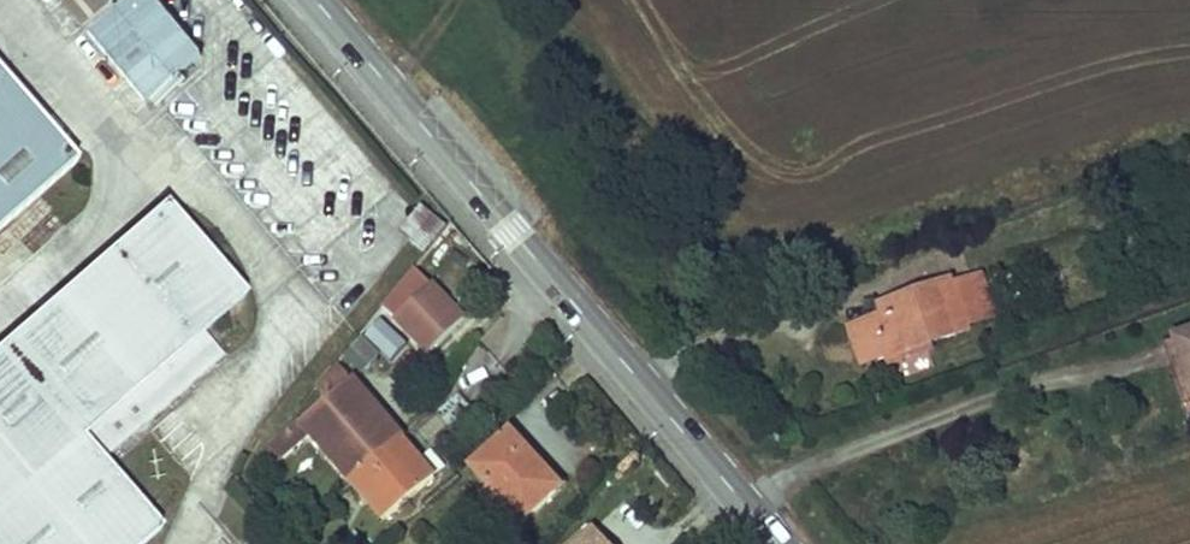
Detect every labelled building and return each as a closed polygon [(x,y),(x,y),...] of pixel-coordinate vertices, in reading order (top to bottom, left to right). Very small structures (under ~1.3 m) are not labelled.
[(154,0),(135,0),(89,39),(143,108),(200,60),(154,0)] [(72,164),(0,81),(0,228),(72,164)] [(165,205),(0,349),(0,543),(146,543),(160,532),(101,464),(166,407),(224,358),(204,334),(245,298),(165,205)] [(422,213),(415,232),(437,240),(444,222),(422,213)] [(950,282),(895,301),(899,311),(886,315),(853,327),(865,361),(888,352),(892,360),(930,347),(928,341),(967,328),(965,323),(994,313),(981,275),(952,286),(950,282)] [(465,322),(431,286),(396,320),(429,355),(465,322)] [(882,306),(886,315),(899,311),(895,301),(882,306)] [(1177,338),(1189,376),(1189,333),(1177,338)] [(361,335),(346,361),(369,375),(385,348),(361,335)] [(1177,338),(1163,343),(1186,407),(1189,405),(1189,376),(1177,338)] [(352,483),(403,440),(352,380),(272,447),(282,460),(311,435),(352,483)] [(511,434),(506,439),(519,454),(525,449),(511,434)] [(519,454),(506,439),(472,469),(490,488),(504,505),(522,525),(560,489),(525,449),(519,454)] [(403,440),(352,483),(385,521),(435,477),(403,440)] [(496,513),(504,505),(490,488),(481,496),(496,513)] [(593,530),(586,536),(593,543),(605,543),(593,530)] [(586,536),(577,543),(593,543),(586,536)]
